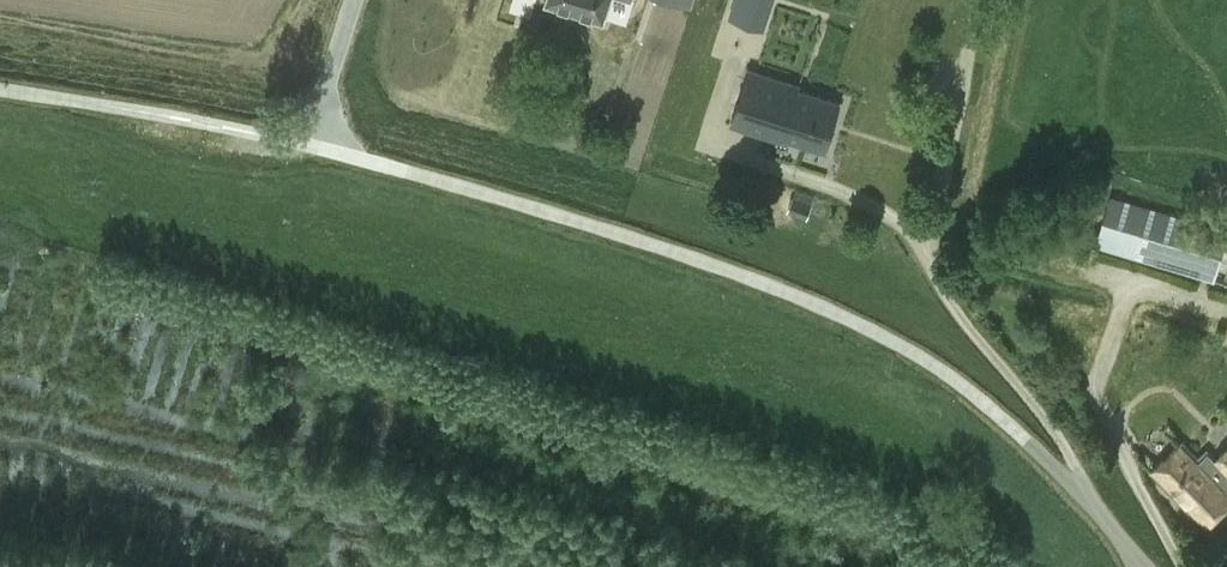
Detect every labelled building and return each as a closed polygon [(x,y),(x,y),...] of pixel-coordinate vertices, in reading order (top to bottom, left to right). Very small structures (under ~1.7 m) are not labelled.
[(556,4),(557,5),(610,22),(612,21),(618,0),(557,0),(556,4)] [(731,16),(750,22),(756,4),(769,9),(771,0),(736,0),(731,16)] [(750,67),(732,123),(782,139),(783,135),(825,148),(840,101),(798,87),(799,83),(750,67)] [(1116,187),(1099,242),(1214,278),(1226,281),(1226,230),(1184,217),(1184,218),(1160,210),(1163,201),(1116,187)] [(1226,504),(1226,448),(1218,457),(1207,447),(1198,456),(1183,441),(1152,472),(1205,526),(1226,504)]
